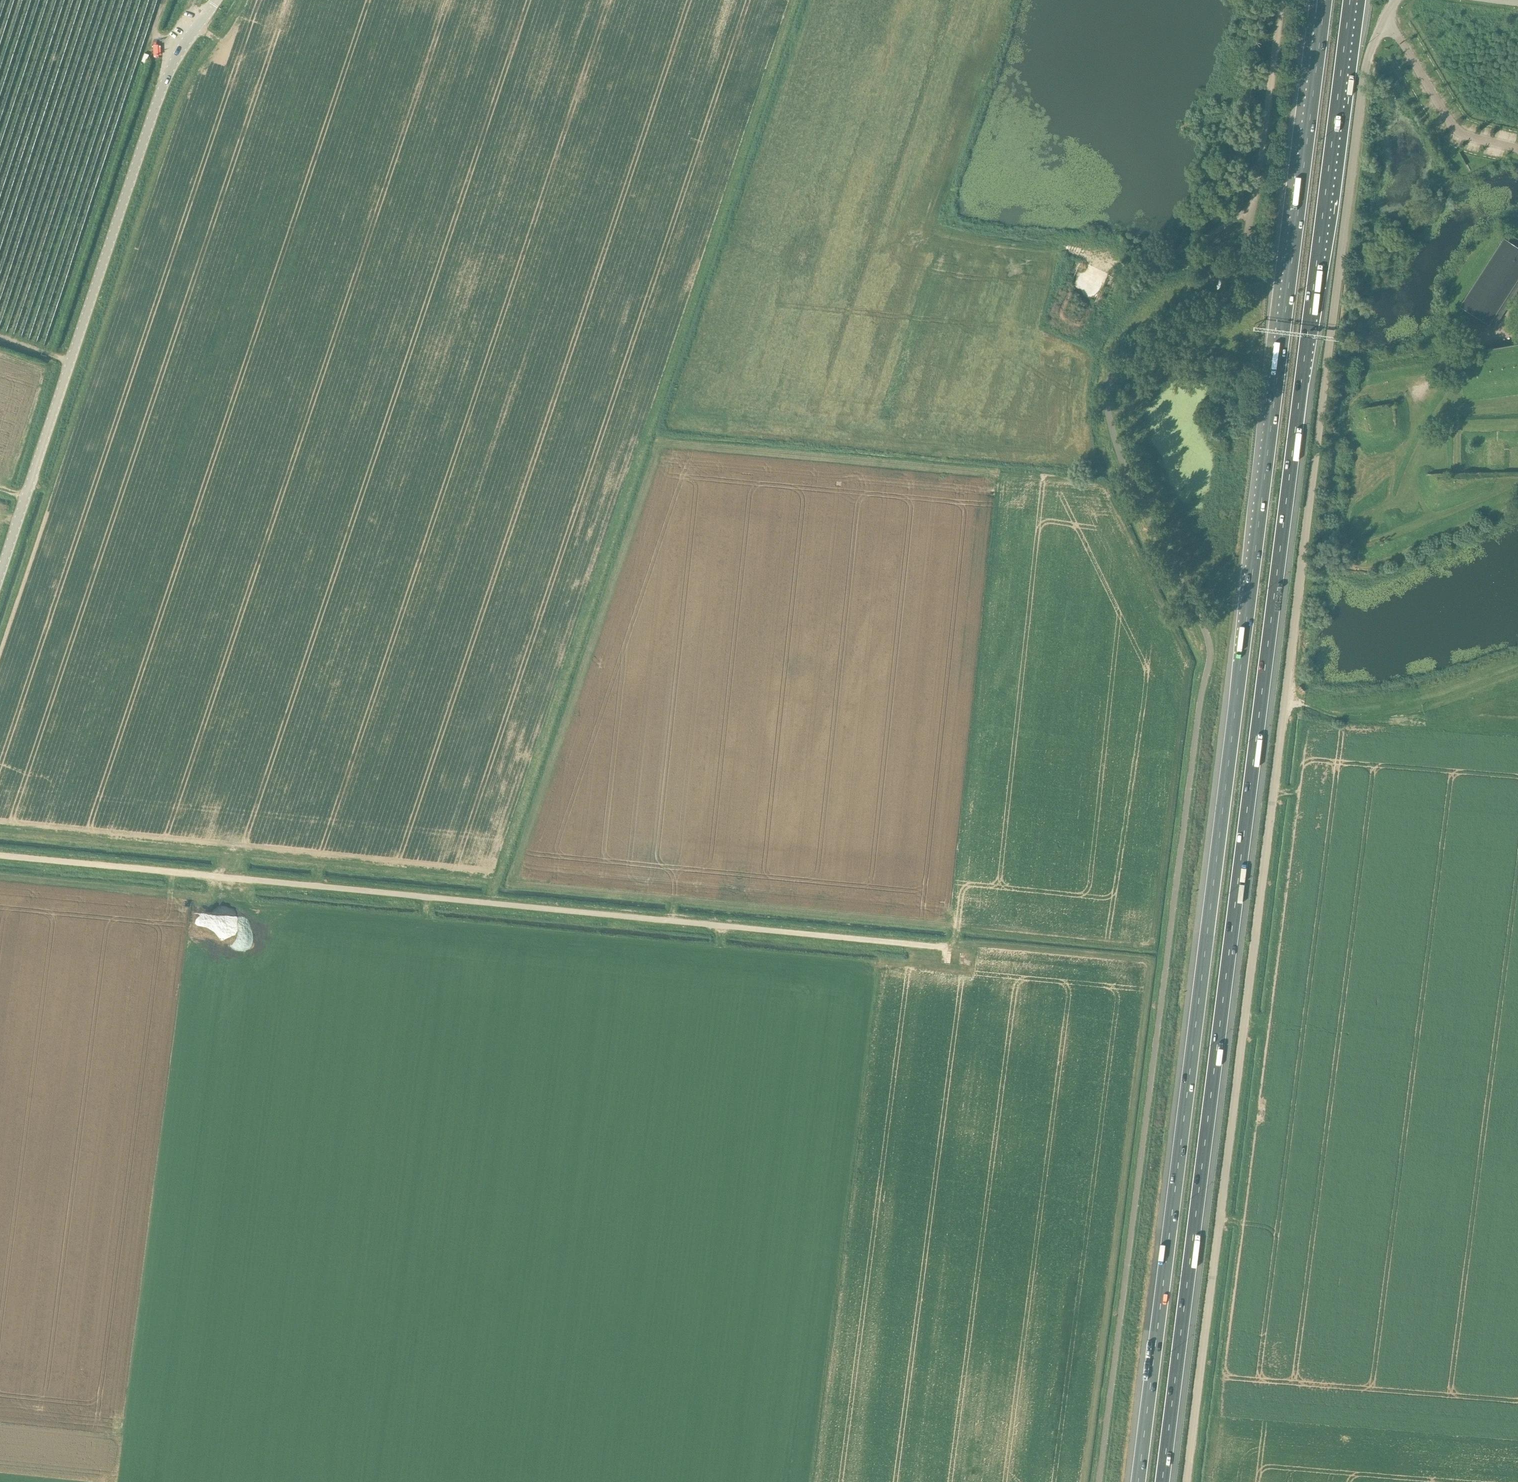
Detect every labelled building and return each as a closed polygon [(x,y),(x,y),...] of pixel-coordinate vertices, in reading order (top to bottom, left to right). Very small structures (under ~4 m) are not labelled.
[(1504,239),(1461,306),(1489,325),(1517,280),(1517,248),(1504,239)] [(1455,355),(1455,357),(1517,347),(1517,346),(1455,355)] [(1399,403),(1363,411),(1364,413),(1399,404),(1399,403)]
